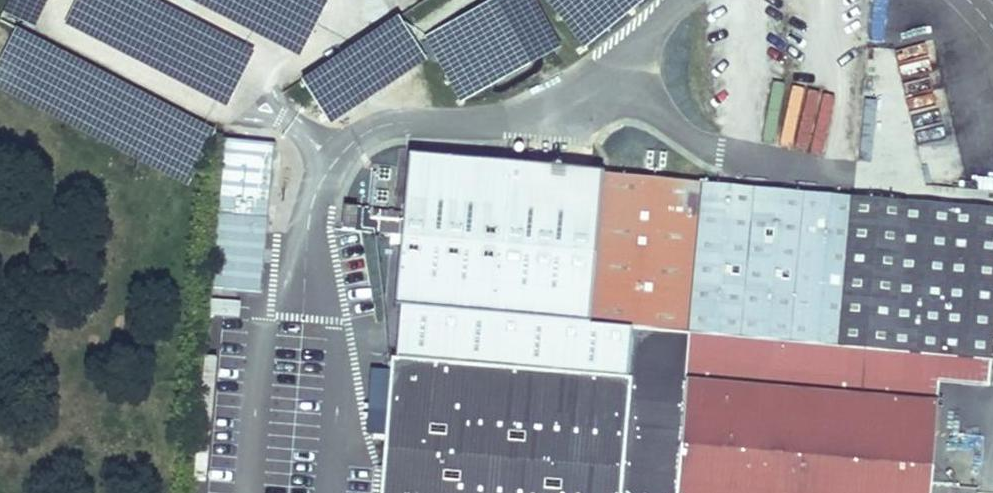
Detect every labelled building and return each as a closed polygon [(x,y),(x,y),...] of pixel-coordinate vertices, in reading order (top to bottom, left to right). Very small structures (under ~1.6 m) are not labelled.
[(622,16),(608,0),(559,0),(594,41),(622,16)] [(349,80),(329,92),(342,112),(362,99),(349,80)] [(223,141),(211,289),(262,293),(274,145),(223,141)] [(596,176),(405,158),(391,305),(396,305),(584,323),(596,176)] [(988,209),(596,176),(584,323),(626,327),(976,357),(988,209)] [(340,228),(375,230),(377,211),(341,208),(340,228)] [(584,323),(396,305),(391,356),(622,376),(626,327),(584,323)] [(626,327),(622,376),(612,492),(671,492),(683,357),(815,370),(813,389),(921,400),(922,380),(974,384),(976,357),(626,327)] [(386,355),(373,492),(612,492),(622,376),(391,356),(386,355)] [(671,492),(916,492),(926,400),(813,389),(815,370),(683,357),(671,492)]
